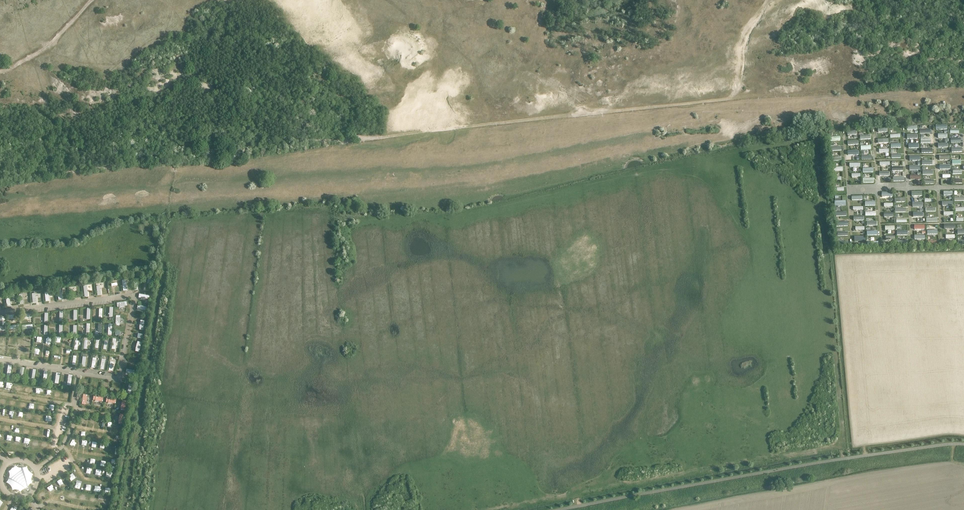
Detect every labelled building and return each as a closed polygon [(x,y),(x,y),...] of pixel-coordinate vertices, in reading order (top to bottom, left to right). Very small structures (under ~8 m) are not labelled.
[(23,467),(17,472),(17,473),(14,475),(13,475),(7,479),(17,492),(23,487),(22,487),(26,484),(33,480),(23,467)]
